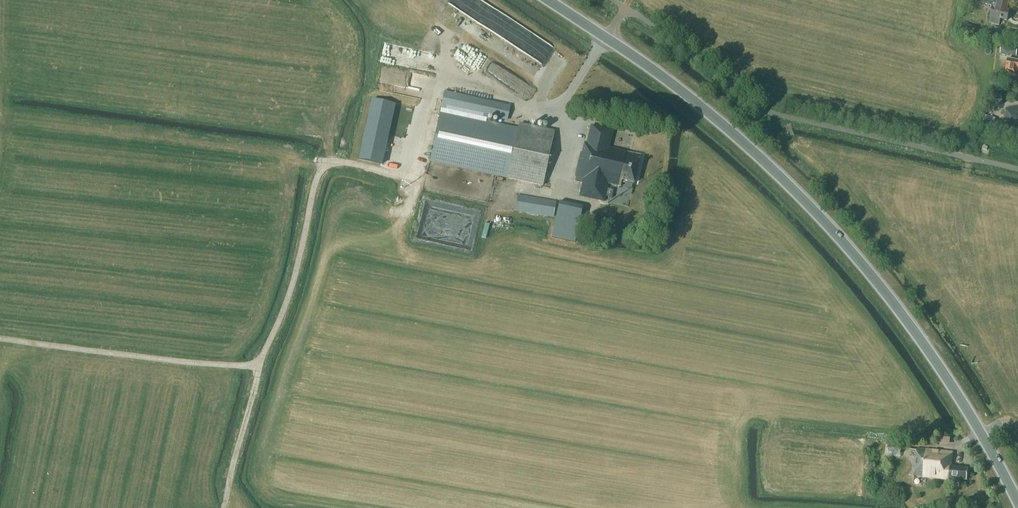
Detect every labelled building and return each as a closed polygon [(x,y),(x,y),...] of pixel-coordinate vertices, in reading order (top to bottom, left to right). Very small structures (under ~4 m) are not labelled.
[(479,25),(543,63),(555,45),(480,0),(468,0),(467,1),(474,5),(470,11),(483,18),(479,25)] [(990,25),(999,27),(1000,20),(1007,22),(1010,11),(1007,10),(1009,3),(995,0),(978,0),(977,3),(993,7),(990,18),(991,19),(990,25)] [(975,28),(962,25),(961,32),(973,35),(975,28)] [(484,68),(490,58),(457,39),(451,50),(484,68)] [(1001,44),(1000,54),(1016,56),(1017,46),(1001,44)] [(1008,59),(1005,75),(1017,77),(1017,73),(1017,61),(1008,59)] [(429,162),(507,179),(541,187),(553,134),(519,126),(518,130),(485,123),(486,116),(506,121),(509,107),(445,93),(429,162)] [(371,100),(358,159),(382,164),(395,105),(371,100)] [(1009,130),(1017,128),(1017,107),(1005,109),(1009,130)] [(984,120),(982,128),(994,132),(996,123),(984,120)] [(582,185),(579,197),(603,202),(607,185),(620,188),(621,182),(633,185),(639,156),(609,150),(613,132),(590,127),(586,144),(584,143),(582,154),(580,154),(574,183),(582,185)] [(553,218),(555,203),(517,197),(514,212),(553,218)] [(577,243),(584,207),(560,202),(553,238),(577,243)] [(949,446),(951,441),(941,437),(939,442),(949,446)] [(889,445),(888,453),(900,454),(901,447),(889,445)] [(917,450),(914,478),(948,481),(948,479),(967,481),(968,468),(952,467),(953,454),(939,452),(939,455),(933,454),(933,452),(917,450)]
